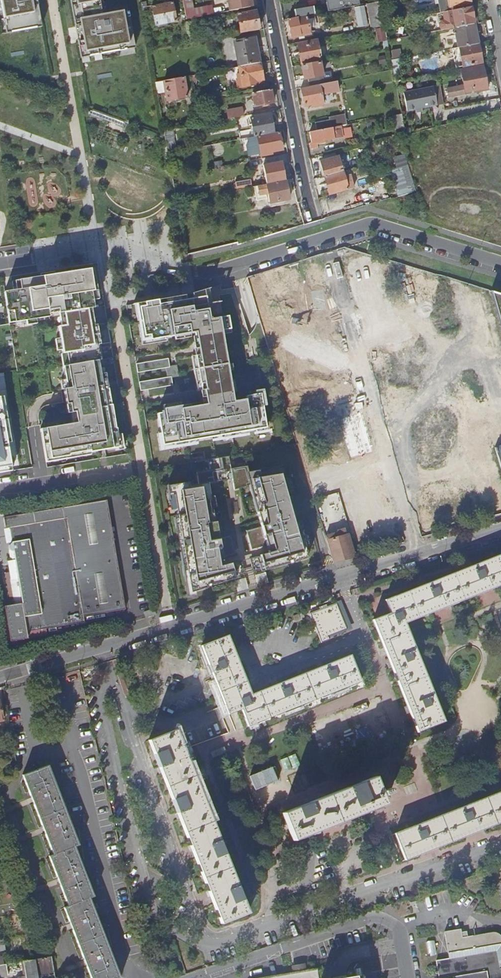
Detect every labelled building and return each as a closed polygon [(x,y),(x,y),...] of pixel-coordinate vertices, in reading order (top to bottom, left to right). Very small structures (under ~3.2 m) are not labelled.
[(38,0),(2,0),(5,21),(10,20),(12,35),(43,30),(38,0)] [(86,55),(140,45),(133,6),(106,11),(105,0),(76,0),(86,55)] [(327,3),(320,5),(322,12),(360,5),(359,0),(326,0),(327,3)] [(440,13),(456,10),(455,6),(471,3),(471,0),(438,0),(440,13)] [(367,4),(372,28),(385,26),(385,24),(381,1),(367,4)] [(152,6),(157,29),(167,27),(167,23),(176,21),(172,2),(152,6)] [(295,9),(296,17),(306,15),(315,14),(314,6),(295,9)] [(421,16),(422,23),(421,23),(421,24),(424,26),(429,25),(431,22),(436,25),(437,28),(435,29),(435,32),(454,28),(474,24),(473,19),(474,19),(472,7),(456,10),(440,13),(421,16)] [(238,13),(241,33),(259,30),(256,10),(238,13)] [(288,19),(291,37),(310,33),(306,15),(296,17),(288,19)] [(454,28),(458,47),(479,43),(475,24),(474,24),(454,28)] [(235,41),(240,66),(260,63),(256,37),(235,41)] [(298,43),(302,63),(320,60),(316,40),(298,43)] [(461,54),(464,67),(483,63),(479,43),(458,47),(453,48),(454,55),(461,54)] [(391,51),(393,58),(399,57),(401,57),(399,49),(391,51)] [(392,60),(394,70),(395,77),(402,75),(399,59),(392,60)] [(302,66),(305,79),(309,78),(310,86),(325,83),(321,62),(302,66)] [(239,67),(240,74),(242,80),(237,81),(238,88),(257,84),(256,81),(262,80),(263,79),(260,63),(240,66),(239,67)] [(462,70),(465,85),(448,89),(449,96),(488,89),(484,66),(462,70)] [(192,75),(195,89),(200,88),(199,81),(201,81),(200,74),(192,75)] [(164,81),(167,100),(188,97),(184,77),(164,81)] [(301,88),(305,105),(314,103),(315,106),(324,104),(322,94),(339,91),(337,81),(325,83),(310,86),(301,88)] [(434,87),(404,93),(408,111),(415,109),(423,108),(438,105),(434,87)] [(253,93),(255,106),(273,103),(271,90),(253,93)] [(227,110),(229,118),(244,115),(242,107),(227,110)] [(251,118),(255,137),(274,133),(271,114),(251,118)] [(316,122),(317,130),(335,127),(340,126),(347,124),(345,114),(329,117),(330,119),(316,122)] [(394,116),(396,128),(405,127),(402,114),(394,116)] [(333,131),(335,138),(342,136),(340,126),(335,127),(336,130),(333,131)] [(310,132),(313,148),(318,147),(318,145),(326,143),(325,140),(335,138),(333,131),(336,130),(335,127),(317,130),(310,132)] [(258,140),(261,156),(270,154),(269,152),(282,149),(279,132),(274,133),(255,137),(240,139),(241,144),(254,142),(254,141),(258,140)] [(321,162),(325,176),(343,170),(339,157),(321,162)] [(264,165),(267,184),(279,182),(278,179),(281,179),(286,178),(282,161),(264,165)] [(397,169),(401,179),(403,179),(408,194),(417,191),(409,165),(397,169)] [(325,176),(330,194),(354,188),(350,175),(345,176),(343,170),(325,176)] [(250,175),(235,178),(237,188),(252,185),(250,175)] [(255,186),(257,200),(267,198),(266,193),(269,192),(271,202),(289,199),(286,183),(282,184),(279,184),(279,182),(267,184),(255,186)] [(323,255),(256,275),(270,329),(275,334),(345,315),(323,255)] [(67,353),(69,365),(98,360),(102,359),(96,324),(94,325),(91,307),(93,307),(91,290),(97,289),(95,275),(92,275),(90,267),(15,280),(12,280),(14,294),(15,295),(5,297),(8,316),(14,315),(16,327),(50,321),(49,318),(49,315),(59,313),(59,316),(60,318),(68,316),(70,329),(62,331),(59,331),(61,343),(62,350),(63,354),(67,353)] [(196,292),(194,292),(195,298),(207,295),(206,289),(196,292)] [(491,292),(500,325),(500,295),(491,292)] [(158,299),(144,302),(145,306),(139,307),(140,316),(142,324),(144,336),(149,335),(150,340),(166,337),(175,336),(190,333),(195,332),(197,342),(200,354),(196,354),(202,390),(211,388),(214,402),(207,403),(191,407),(190,403),(182,404),(165,408),(165,411),(158,413),(162,432),(164,444),(197,439),(221,435),(239,432),(255,429),(266,427),(262,402),(260,392),(255,393),(246,395),(246,398),(235,400),(234,392),(231,380),(230,370),(229,365),(223,332),(222,328),(231,327),(229,314),(212,316),(211,315),(210,315),(207,295),(195,298),(187,299),(168,302),(159,304),(158,299)] [(137,317),(140,316),(139,307),(145,306),(144,302),(134,303),(137,317)] [(68,316),(60,318),(62,331),(70,329),(68,316)] [(167,341),(166,337),(150,340),(149,335),(144,336),(142,324),(138,324),(141,345),(167,341)] [(202,390),(196,354),(192,355),(198,391),(202,390)] [(168,359),(136,364),(137,373),(138,373),(170,367),(168,359)] [(69,365),(63,366),(66,380),(67,388),(64,389),(67,404),(71,404),(72,412),(76,412),(77,422),(74,423),(45,428),(50,459),(69,456),(69,454),(90,451),(90,452),(115,448),(119,447),(118,441),(119,441),(118,434),(116,424),(115,424),(111,401),(110,401),(105,402),(100,374),(98,360),(69,365)] [(105,373),(100,374),(105,402),(110,401),(105,373)] [(140,382),(139,383),(140,391),(173,385),(171,377),(140,382)] [(255,390),(255,393),(260,392),(262,402),(265,401),(263,388),(255,390)] [(11,466),(0,398),(0,468),(11,466)] [(50,459),(45,428),(40,429),(46,462),(90,454),(90,452),(90,451),(69,454),(69,456),(50,459)] [(164,444),(162,432),(158,433),(162,450),(198,442),(197,439),(164,444)] [(119,447),(115,448),(115,450),(124,449),(122,434),(118,434),(119,441),(118,441),(119,447)] [(230,468),(228,456),(207,459),(209,469),(196,471),(198,483),(191,485),(190,481),(169,484),(171,499),(179,498),(180,508),(181,516),(183,532),(185,552),(190,592),(194,591),(207,588),(206,582),(210,582),(210,586),(233,576),(230,563),(223,566),(222,558),(235,550),(233,550),(229,532),(231,532),(231,531),(216,534),(212,518),(211,518),(203,480),(214,478),(212,470),(219,469),(217,462),(224,460),(226,467),(227,475),(229,486),(244,483),(248,482),(254,509),(251,510),(254,524),(238,527),(242,547),(258,544),(268,552),(259,555),(262,565),(287,559),(286,554),(289,553),(290,559),(306,555),(303,544),(300,533),(299,530),(296,519),(288,490),(284,478),(280,464),(247,472),(246,466),(230,468)] [(226,467),(219,469),(212,470),(214,478),(227,475),(226,467)] [(248,482),(244,483),(250,510),(251,510),(254,509),(248,482)] [(173,509),(180,508),(179,498),(171,499),(173,509)] [(11,527),(16,527),(18,541),(14,542),(12,543),(11,544),(10,546),(10,548),(11,549),(11,550),(12,551),(13,552),(15,552),(18,552),(19,557),(17,557),(20,577),(15,578),(16,584),(21,583),(24,605),(6,608),(12,642),(30,639),(29,631),(85,621),(84,615),(124,608),(104,501),(5,517),(7,528),(11,527)] [(323,531),(333,562),(354,556),(347,534),(345,535),(343,529),(337,531),(337,532),(339,537),(330,539),(329,537),(330,535),(326,521),(327,521),(321,503),(316,505),(319,516),(323,531)] [(13,584),(16,584),(15,578),(20,577),(17,557),(19,557),(18,552),(15,552),(13,552),(12,551),(13,558),(9,558),(13,584)] [(190,592),(185,552),(182,552),(186,597),(194,596),(194,591),(190,592)] [(239,561),(230,563),(233,576),(235,585),(237,591),(247,588),(245,581),(253,578),(256,585),(267,582),(262,565),(259,555),(248,558),(251,570),(243,573),(239,561)] [(419,732),(445,722),(406,623),(500,585),(500,557),(500,555),(386,600),(391,612),(374,619),(419,732)] [(346,623),(338,603),(311,613),(323,643),(331,639),(327,630),(346,623)] [(242,709),(249,726),(362,682),(351,655),(331,663),(253,694),(229,635),(203,645),(219,686),(223,698),(230,714),(238,711),(242,709)] [(149,740),(222,923),(249,912),(214,825),(176,730),(149,740)] [(14,762),(12,755),(0,757),(0,764),(14,762)] [(273,765),(250,774),(256,789),(279,780),(273,765)] [(49,766),(27,774),(23,776),(30,792),(34,803),(43,827),(46,834),(53,854),(50,856),(50,857),(58,877),(64,894),(69,907),(66,908),(71,922),(74,930),(85,958),(88,966),(92,977),(120,977),(121,977),(91,899),(95,897),(75,846),(79,844),(55,782),(49,766)] [(375,777),(283,813),(293,840),(385,804),(375,777)] [(406,860),(500,822),(500,791),(396,833),(406,860)] [(500,937),(496,932),(467,936),(466,931),(460,932),(460,929),(444,931),(448,958),(435,961),(438,977),(500,977),(500,937)] [(38,959),(23,961),(26,976),(17,977),(37,977),(37,974),(54,971),(51,956),(38,959)] [(0,965),(0,977),(8,975),(7,969),(13,968),(12,963),(0,965)] [(318,969),(293,974),(283,975),(270,977),(319,977),(318,969)]
